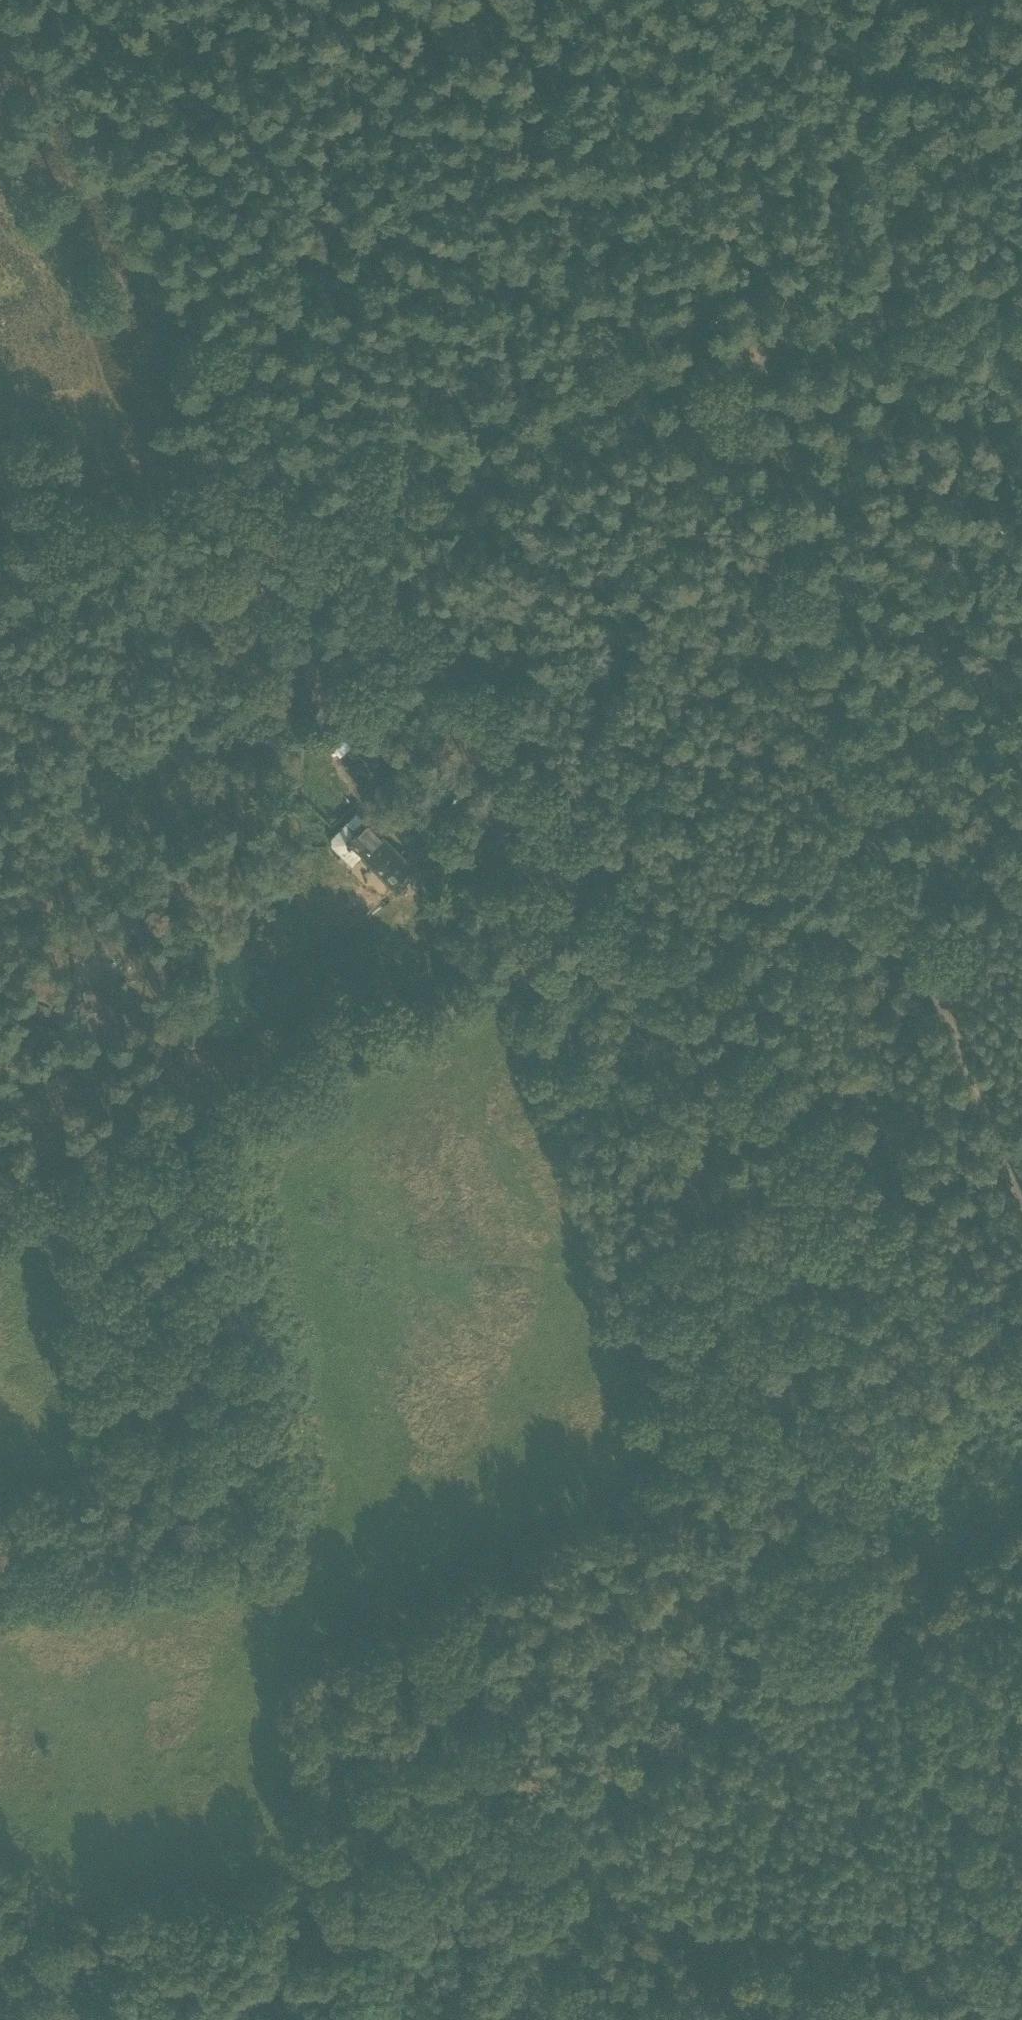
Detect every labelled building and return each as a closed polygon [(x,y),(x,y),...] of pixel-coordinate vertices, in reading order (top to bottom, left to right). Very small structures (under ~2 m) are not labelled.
[(390,887),(412,866),(371,824),(366,819),(364,821),(355,812),(331,837),(330,845),(351,865),(359,856),(390,887)]
